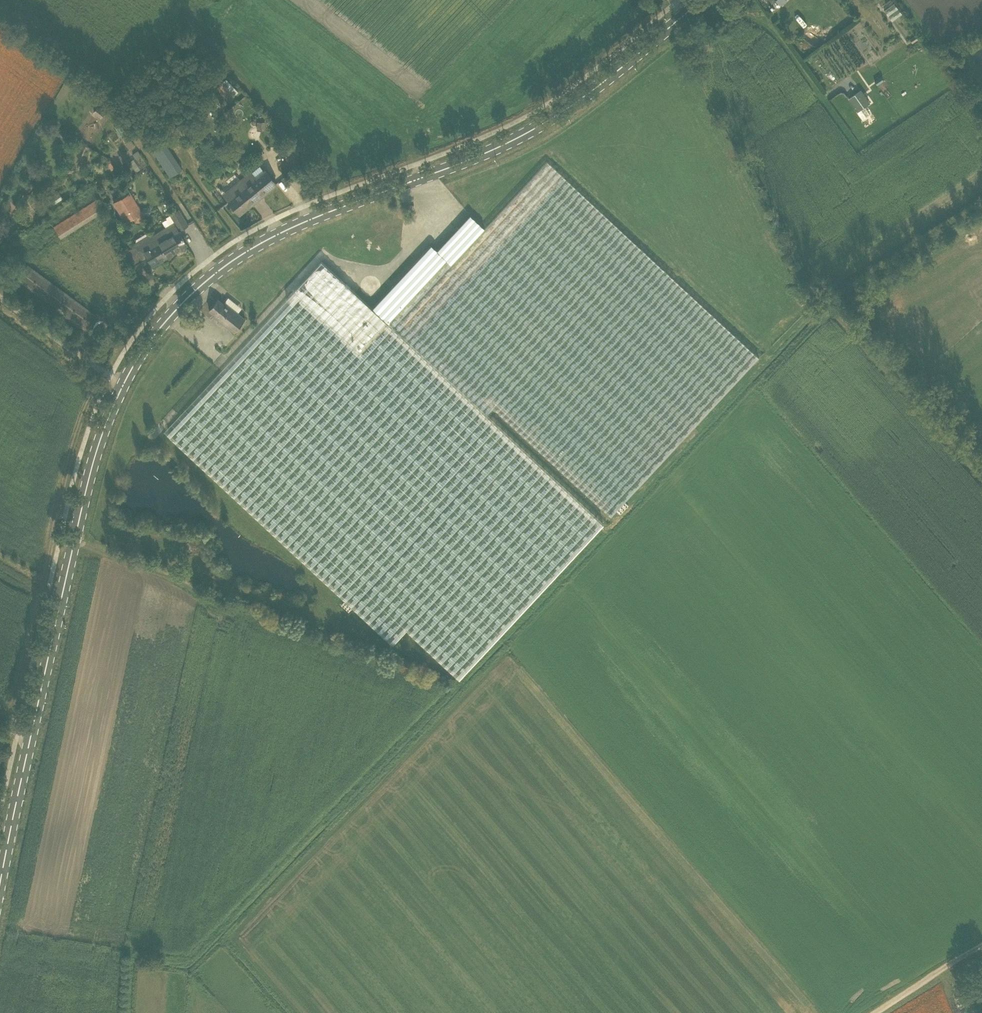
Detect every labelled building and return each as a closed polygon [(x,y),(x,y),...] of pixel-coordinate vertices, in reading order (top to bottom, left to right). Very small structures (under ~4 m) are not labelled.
[(895,3),(885,9),(891,20),(901,14),(895,3)] [(227,78),(222,82),(233,95),(238,90),(227,78)] [(847,96),(856,110),(870,102),(861,88),(847,96)] [(197,98),(192,91),(184,97),(189,103),(197,98)] [(106,112),(98,106),(94,112),(101,118),(106,112)] [(182,169),(170,150),(165,142),(162,143),(153,149),(171,176),(182,169)] [(277,164),(285,174),(303,159),(295,149),(277,164)] [(132,158),(136,169),(147,166),(143,155),(132,158)] [(445,260),(388,322),(487,414),(494,407),(611,516),(759,357),(547,161),(485,228),(450,264),(445,260)] [(245,187),(256,200),(277,183),(266,170),(265,170),(261,165),(252,173),(251,172),(240,180),(246,186),(245,187)] [(125,181),(130,178),(125,169),(119,173),(125,181)] [(239,214),(256,200),(245,187),(246,186),(240,180),(230,189),(234,195),(228,200),(239,214)] [(127,222),(134,217),(142,212),(131,194),(116,203),(127,222)] [(61,238),(103,211),(96,200),(54,227),(61,238)] [(180,229),(188,225),(179,209),(171,214),(180,229)] [(431,244),(372,308),(388,322),(445,260),(450,264),(485,228),(470,214),(437,250),(431,244)] [(166,257),(187,244),(174,222),(154,234),(158,243),(157,243),(166,257)] [(153,265),(166,257),(157,243),(158,243),(154,234),(152,232),(141,239),(143,242),(135,246),(143,260),(148,257),(153,265)] [(603,523),(487,414),(388,322),(372,308),(322,261),(287,298),(164,430),(393,643),(407,628),(460,678),(603,523)] [(98,314),(28,263),(17,278),(87,330),(98,314)] [(246,318),(225,302),(224,303),(218,298),(209,309),(215,314),(214,315),(235,332),(246,318)]
